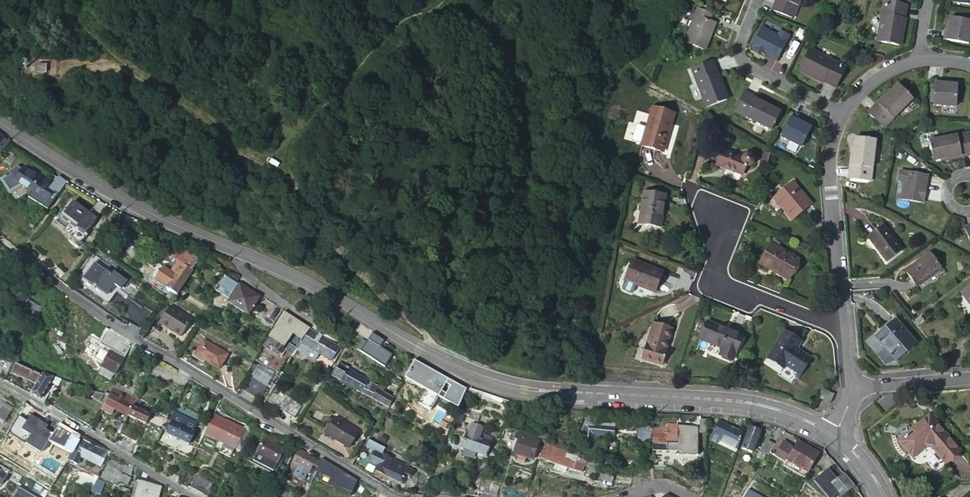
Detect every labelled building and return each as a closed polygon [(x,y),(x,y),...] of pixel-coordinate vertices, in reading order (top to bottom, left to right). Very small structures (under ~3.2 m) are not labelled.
[(774,11),(794,19),(801,0),(778,0),(774,11)] [(898,46),(906,6),(885,1),(877,42),(898,46)] [(716,23),(709,20),(712,14),(698,8),(685,42),(706,49),(716,23)] [(945,34),(944,42),(969,47),(969,22),(951,18),(950,22),(948,34),(945,34)] [(778,34),(763,26),(751,49),(767,57),(768,55),(777,59),(789,34),(780,29),(778,34)] [(799,69),(836,87),(845,68),(808,50),(799,69)] [(44,64),(35,64),(34,73),(43,74),(43,68),(44,64)] [(690,72),(707,110),(727,102),(710,64),(690,72)] [(886,88),(863,109),(878,125),(908,96),(893,81),(886,88)] [(942,86),(942,83),(935,83),(933,107),(955,109),(957,87),(953,87),(942,86)] [(863,109),(886,88),(884,86),(862,108),(863,109)] [(773,106),(745,92),(744,94),(772,108),(773,106)] [(734,113),(771,132),(781,113),(772,108),(744,94),(734,113)] [(652,108),(641,146),(663,152),(674,114),(652,108)] [(798,122),(799,120),(792,116),(781,138),(801,148),(811,128),(808,127),(798,122)] [(969,153),(969,136),(969,132),(929,142),(934,163),(944,160),(969,153)] [(2,152),(9,142),(7,142),(4,139),(2,138),(0,141),(0,150),(2,152)] [(854,148),(849,179),(871,182),(876,141),(855,138),(854,148)] [(741,166),(742,162),(743,162),(744,162),(745,162),(746,162),(748,161),(749,160),(750,159),(750,158),(751,156),(751,155),(751,154),(750,153),(749,151),(749,150),(748,150),(746,149),(745,149),(743,149),(742,149),(740,149),(739,150),(738,151),(738,153),(737,154),(737,155),(716,148),(711,163),(738,171),(740,166),(741,166)] [(766,150),(761,148),(758,159),(763,160),(766,150)] [(944,160),(944,163),(969,156),(969,153),(944,160)] [(10,169),(4,179),(5,182),(16,189),(19,188),(21,185),(30,191),(26,197),(46,210),(50,204),(66,182),(58,176),(49,187),(38,180),(38,179),(21,168),(19,172),(13,169),(10,169)] [(895,183),(892,200),(917,204),(920,187),(918,186),(919,177),(891,172),(890,182),(895,183)] [(794,174),(773,189),(790,212),(811,197),(794,174)] [(644,192),(639,224),(660,228),(662,215),(660,214),(661,204),(664,205),(665,195),(644,192)] [(94,219),(71,203),(59,220),(82,236),(94,219)] [(878,227),(864,239),(885,263),(899,251),(878,227)] [(797,258),(772,244),(761,264),(767,268),(768,266),(786,276),(797,258)] [(183,264),(190,253),(182,248),(175,259),(183,264)] [(923,252),(901,272),(914,287),(936,267),(923,252)] [(192,269),(193,267),(199,258),(190,253),(183,264),(175,276),(163,269),(155,282),(176,294),(192,269)] [(632,261),(624,280),(653,292),(661,273),(632,261)] [(117,279),(94,262),(91,267),(83,278),(106,294),(114,283),(117,279)] [(91,267),(87,264),(75,280),(107,303),(119,287),(114,283),(106,294),(83,278),(91,267)] [(785,278),(786,276),(768,266),(767,268),(785,278)] [(238,284),(226,277),(217,292),(228,300),(227,301),(248,314),(259,296),(238,283),(238,284)] [(957,296),(969,311),(969,285),(957,296)] [(46,311),(25,296),(17,309),(37,323),(46,311)] [(192,320),(169,305),(158,324),(167,329),(170,326),(183,334),(192,320)] [(310,327),(285,310),(271,332),(283,338),(281,342),(285,345),(293,331),(303,337),(302,338),(303,339),(310,327)] [(893,317),(872,334),(882,345),(874,352),(882,362),(893,358),(913,342),(893,317)] [(708,321),(702,339),(724,346),(721,353),(735,358),(744,333),(731,329),(730,331),(724,329),(725,327),(708,321)] [(653,322),(640,359),(662,367),(668,349),(666,349),(673,329),(653,322)] [(181,337),(183,334),(170,326),(167,329),(181,337)] [(317,335),(310,330),(301,343),(319,354),(327,359),(330,361),(338,348),(336,346),(333,344),(317,335)] [(285,345),(286,345),(285,347),(293,352),(302,338),(303,337),(293,331),(285,345)] [(801,342),(785,332),(785,331),(767,358),(783,368),(785,365),(797,372),(800,374),(810,359),(796,350),(801,342)] [(269,335),(264,344),(280,354),(285,347),(286,345),(285,345),(281,342),(283,338),(271,332),(269,335)] [(382,348),(386,341),(383,339),(374,333),(369,343),(365,341),(359,351),(363,353),(388,368),(394,358),(388,354),(389,352),(382,348)] [(26,343),(17,337),(14,342),(23,347),(26,343)] [(227,355),(203,340),(195,354),(218,368),(227,355)] [(319,354),(301,343),(296,350),(314,361),(319,354)] [(115,376),(124,358),(110,350),(100,368),(115,376)] [(468,389),(414,360),(404,379),(426,391),(419,404),(429,410),(436,397),(458,408),(468,389)] [(348,368),(347,367),(338,362),(331,376),(340,381),(342,377),(347,369),(348,368)] [(36,384),(40,376),(16,365),(11,373),(36,384)] [(342,377),(340,381),(352,387),(382,405),(388,408),(394,398),(393,398),(377,389),(378,387),(347,369),(342,377)] [(53,376),(42,373),(40,376),(36,384),(30,394),(40,400),(50,382),(53,377),(53,376)] [(266,385),(249,375),(242,388),(259,398),(266,385)] [(61,379),(53,377),(50,382),(57,386),(59,383),(61,379)] [(135,399),(113,387),(108,396),(105,404),(127,415),(132,405),(135,399)] [(301,405),(274,388),(270,394),(267,399),(295,415),(301,405)] [(829,395),(818,388),(812,397),(822,404),(829,395)] [(155,409),(135,399),(132,405),(127,415),(145,424),(151,414),(152,415),(155,409)] [(4,404),(0,410),(0,423),(2,424),(12,408),(4,404)] [(378,412),(383,415),(388,408),(382,405),(378,412)] [(594,414),(586,413),(582,442),(590,443),(592,433),(613,435),(615,420),(594,418),(594,414)] [(50,432),(45,430),(47,424),(27,415),(15,442),(41,453),(50,432)] [(100,415),(93,428),(100,432),(107,418),(100,415)] [(205,435),(206,435),(216,418),(217,416),(215,415),(211,423),(205,435)] [(360,430),(337,415),(326,432),(349,447),(360,430)] [(206,435),(236,449),(241,440),(244,441),(249,431),(217,416),(216,418),(206,435)] [(954,461),(960,457),(932,419),(901,442),(910,454),(916,450),(919,455),(926,450),(931,450),(944,468),(954,461)] [(194,432),(173,420),(166,433),(188,444),(194,432)] [(709,421),(701,420),(699,433),(707,434),(709,421)] [(742,431),(720,423),(715,438),(737,446),(742,431)] [(639,426),(635,426),(635,431),(637,430),(637,435),(639,435),(639,441),(650,441),(649,425),(640,425),(639,426)] [(698,454),(698,426),(667,426),(667,433),(652,432),(652,451),(676,451),(676,454),(698,454)] [(759,431),(749,428),(742,449),(752,453),(759,431)] [(17,435),(9,430),(6,436),(14,440),(17,435)] [(491,443),(468,433),(464,440),(462,445),(487,455),(491,443)] [(538,440),(516,434),(515,438),(517,439),(513,453),(518,455),(517,461),(524,463),(526,457),(532,459),(538,440)] [(106,452),(80,437),(69,459),(76,462),(80,455),(99,466),(106,452)] [(283,449),(264,437),(255,451),(261,455),(258,460),(265,464),(268,459),(275,463),(283,449)] [(405,467),(406,464),(382,453),(385,447),(368,439),(365,445),(373,450),(367,462),(375,466),(374,469),(401,483),(405,474),(410,476),(413,471),(405,467)] [(766,454),(767,455),(768,452),(774,443),(768,439),(760,451),(762,451),(766,454)] [(785,460),(788,462),(793,464),(803,470),(814,450),(798,442),(793,452),(790,451),(791,448),(784,444),(776,458),(784,462),(785,460)] [(587,459),(545,443),(540,458),(552,463),(551,467),(563,471),(565,468),(572,470),(573,470),(582,473),(587,459)] [(302,459),(305,452),(298,448),(290,465),(309,473),(312,464),(302,459)] [(319,462),(305,452),(302,459),(312,464),(318,466),(319,462)] [(103,472),(110,476),(117,479),(120,473),(123,467),(110,460),(103,472)] [(171,474),(178,477),(184,464),(176,461),(171,474)] [(793,464),(788,462),(784,468),(789,470),(793,464)] [(9,470),(0,464),(0,485),(1,483),(5,475),(9,470)] [(803,470),(793,464),(789,470),(799,476),(803,470)] [(25,479),(26,476),(11,466),(9,470),(5,475),(10,478),(21,485),(23,482),(25,479)] [(589,475),(599,478),(601,471),(591,468),(589,475)] [(324,473),(316,469),(309,485),(313,488),(319,477),(322,479),(324,473)] [(837,479),(827,469),(813,482),(826,496),(832,496),(838,492),(842,496),(854,485),(843,473),(837,479)] [(599,478),(612,483),(614,476),(601,471),(599,478)] [(130,478),(120,473),(117,479),(118,479),(127,484),(130,478)] [(324,473),(322,479),(320,482),(350,495),(351,493),(354,486),(324,473)] [(10,478),(5,475),(1,483),(6,486),(10,478)] [(202,496),(207,496),(213,484),(197,475),(189,489),(196,493),(202,496)] [(117,479),(110,476),(108,481),(114,484),(116,481),(117,479)] [(491,480),(491,479),(481,476),(477,495),(482,496),(487,496),(490,485),(491,480)] [(423,493),(426,479),(417,477),(413,491),(415,492),(421,493),(423,493)] [(25,479),(23,482),(21,485),(17,493),(25,496),(39,496),(43,489),(25,479)] [(491,479),(491,480),(490,485),(487,496),(488,496),(497,496),(498,492),(500,484),(501,482),(501,481),(491,479)] [(138,485),(135,496),(157,496),(159,491),(138,485)] [(749,489),(745,496),(764,496),(749,489)]
